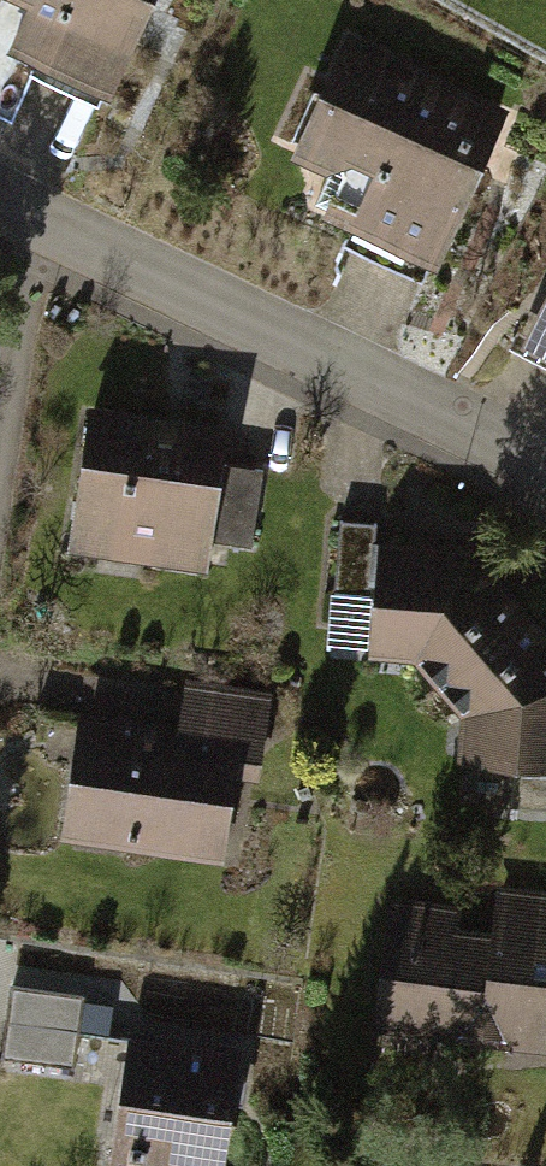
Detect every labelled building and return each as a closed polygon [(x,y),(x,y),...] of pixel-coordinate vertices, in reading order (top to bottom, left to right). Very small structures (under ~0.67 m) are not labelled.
[(16,46),(124,94),(166,0),(37,0),(16,46)] [(521,106),(349,34),(298,154),(351,176),(328,230),(448,281),(521,106)] [(531,350),(545,357),(545,319),(531,350)] [(235,425),(95,404),(73,548),(214,569),(219,540),(260,546),(272,471),(229,464),(235,425)] [(433,657),(449,678),(532,604),(479,542),(388,537),(382,655),(433,657)] [(532,604),(449,678),(469,703),(465,756),(545,758),(545,620),(532,604)] [(271,776),(279,689),(189,681),(185,716),(83,707),(70,842),(231,857),(238,773),(271,776)] [(394,891),(377,1024),(545,1045),(545,887),(505,882),(499,929),(461,924),(464,899),(394,891)] [(118,1002),(17,988),(8,1059),(79,1068),(84,1031),(113,1035),(118,1002)] [(144,1027),(126,1161),(159,1165),(230,1165),(247,1040),(144,1027)]
